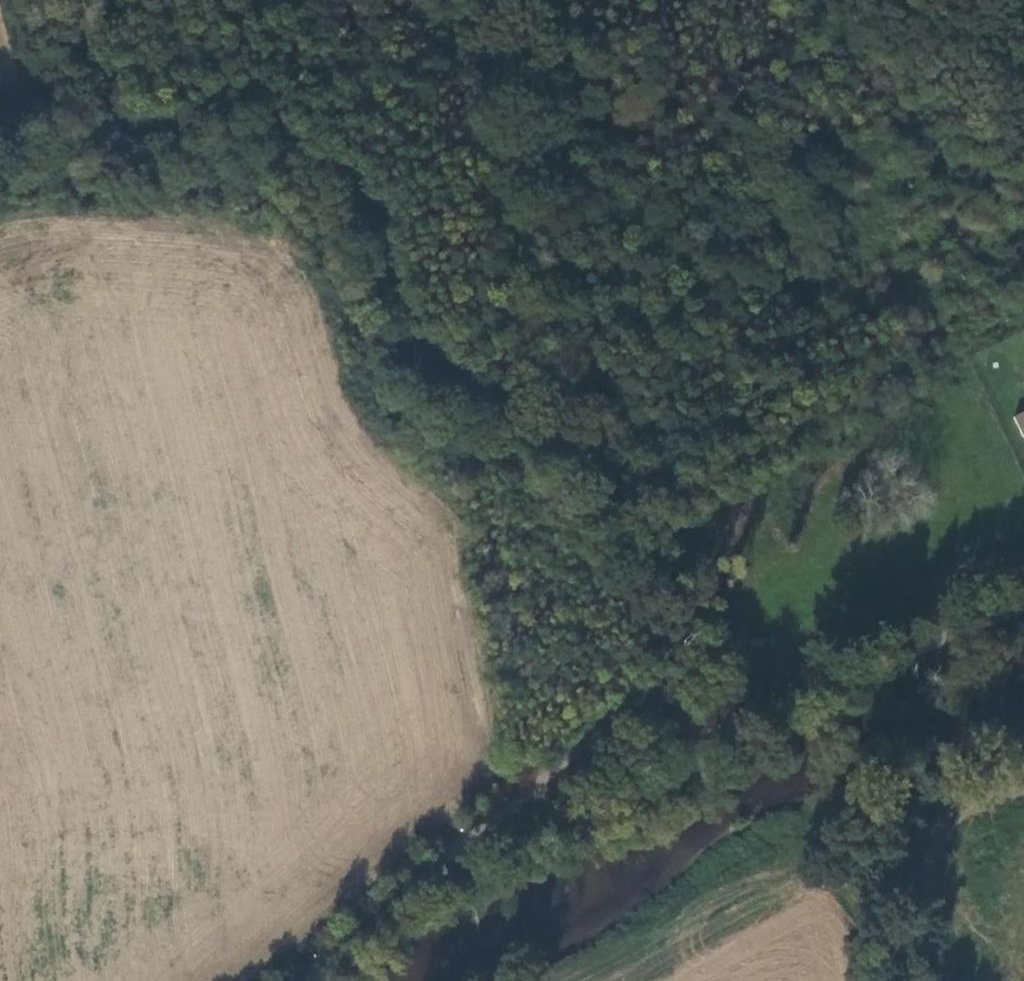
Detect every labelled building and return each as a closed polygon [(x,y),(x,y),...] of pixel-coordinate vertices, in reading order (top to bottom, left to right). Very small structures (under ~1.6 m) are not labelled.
[(1014,415),(1023,435),(1023,411),(1014,415)]
